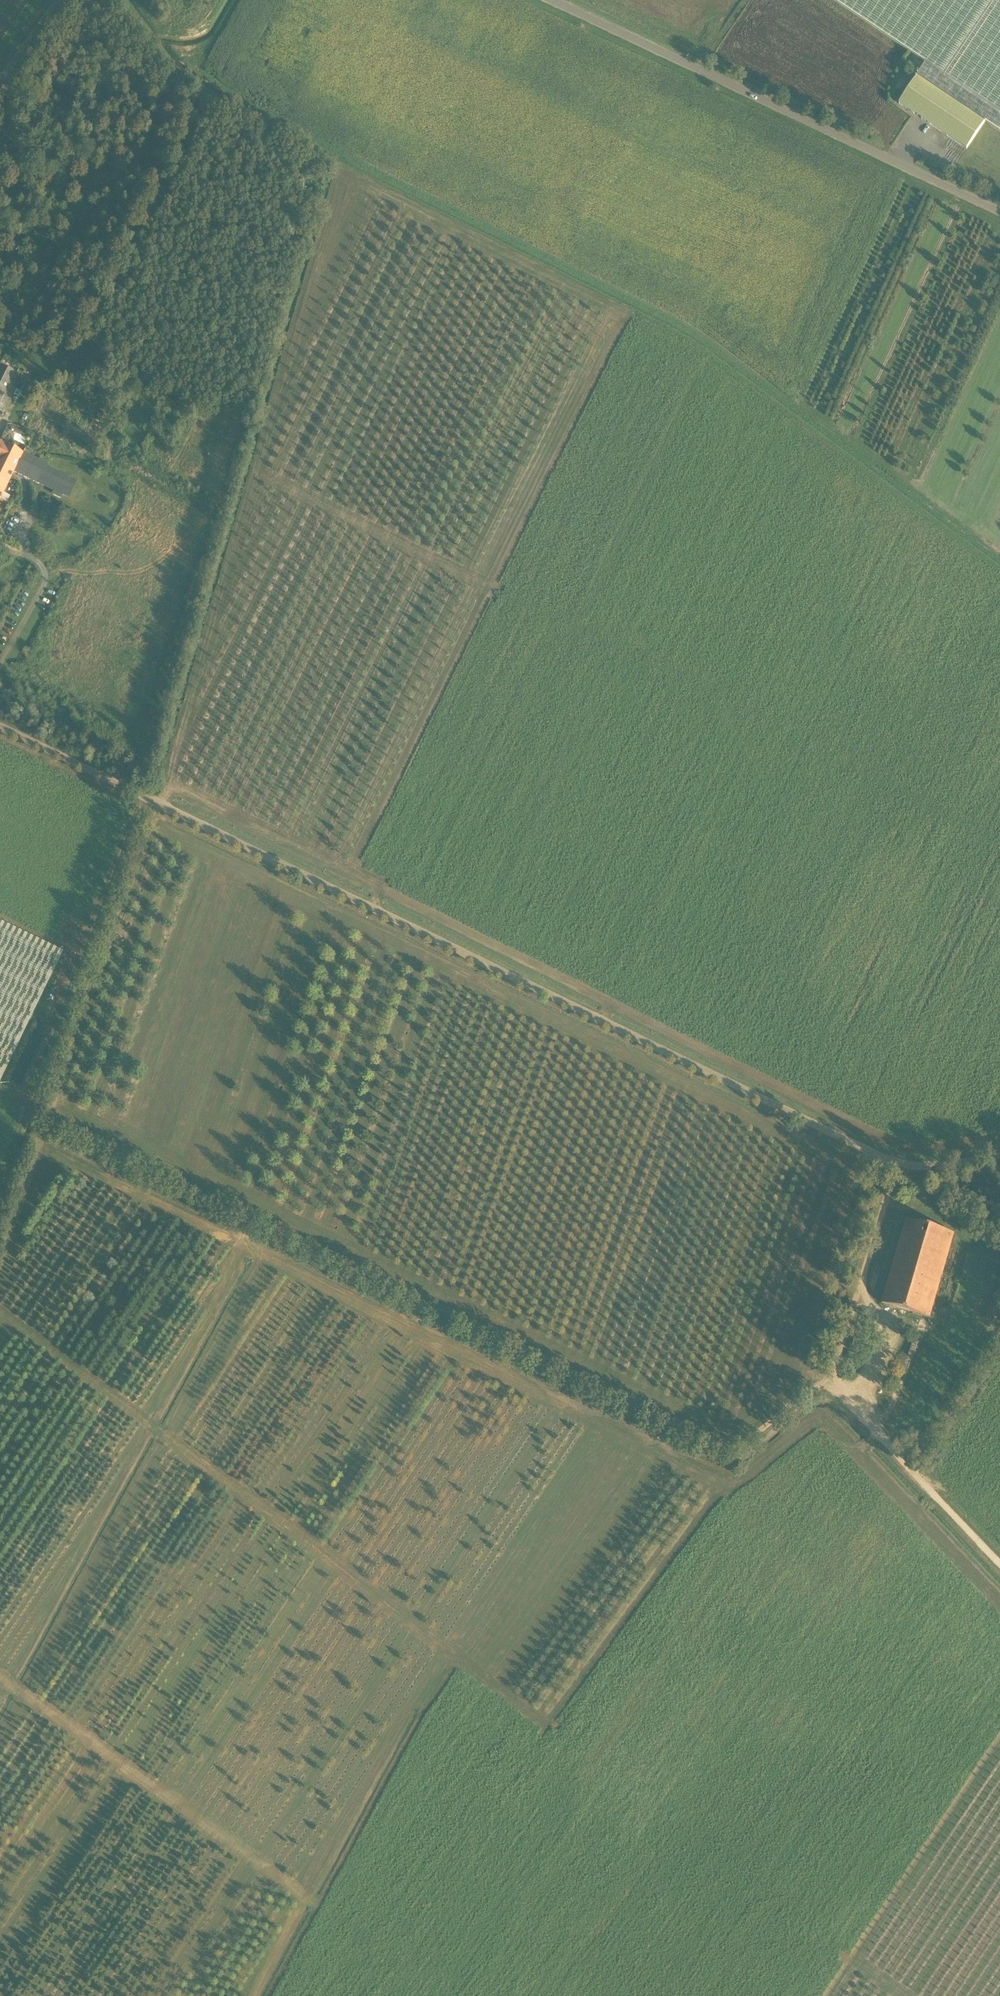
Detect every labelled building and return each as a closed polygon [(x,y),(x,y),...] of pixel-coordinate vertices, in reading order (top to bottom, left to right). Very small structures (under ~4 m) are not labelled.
[(985,122),(999,132),(999,0),(833,0),(926,63),(899,103),(967,149),(985,122)] [(3,415),(21,378),(0,368),(0,414),(3,415)] [(14,472),(38,484),(38,483),(69,498),(76,481),(46,467),(48,463),(24,452),(5,444),(4,445),(0,443),(0,501),(14,472)] [(58,961),(63,951),(0,921),(0,1082),(58,961)] [(906,1220),(883,1304),(930,1317),(954,1234),(906,1220)] [(862,1337),(855,1335),(851,1350),(859,1352),(862,1337)]
